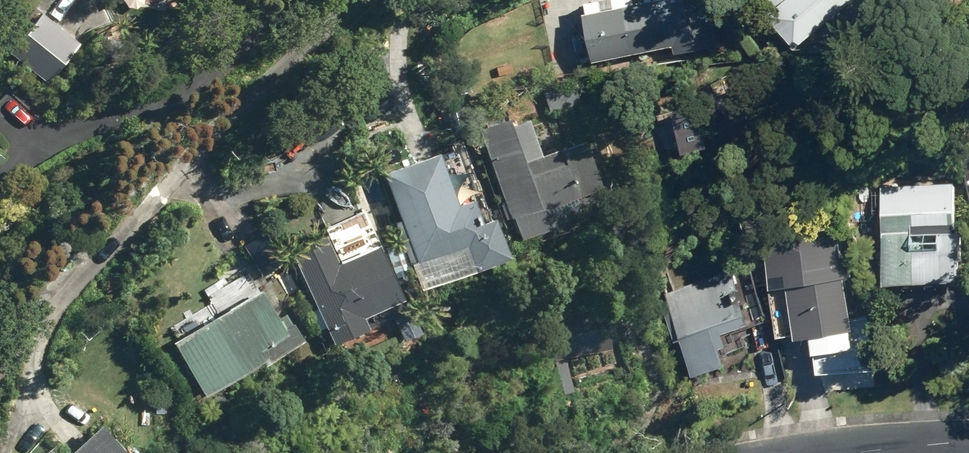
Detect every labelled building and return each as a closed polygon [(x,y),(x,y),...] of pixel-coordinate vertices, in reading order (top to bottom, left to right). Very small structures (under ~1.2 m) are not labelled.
[(606,58),(683,44),(685,52),(724,44),(716,0),(656,0),(597,10),(606,58)] [(799,42),(854,0),(783,0),(785,3),(775,10),(778,14),(773,18),(782,30),(787,26),(799,42)] [(16,49),(52,79),(84,41),(48,11),(16,49)] [(518,214),(526,235),(555,225),(549,206),(609,186),(592,136),(548,152),(536,117),(519,122),(517,116),(485,127),(515,216),(518,214)] [(474,241),(484,266),(518,252),(504,215),(491,220),(481,196),(466,202),(446,149),(391,170),(425,259),(474,241)] [(895,282),(968,276),(968,226),(966,226),(962,177),(887,183),(895,282)] [(777,287),(786,335),(807,331),(808,337),(823,334),(830,370),(888,367),(877,313),(866,315),(858,273),(866,272),(853,225),(773,241),(782,285),(777,287)] [(269,232),(248,244),(268,276),(288,264),(269,232)] [(331,315),(342,338),(376,322),(371,311),(412,293),(389,241),(345,261),(332,232),(299,247),(322,298),(313,302),(321,320),(331,315)] [(675,291),(707,373),(738,361),(732,345),(738,342),(734,330),(762,320),(762,322),(777,316),(761,274),(745,280),(740,266),(675,291)] [(179,339),(211,393),(268,358),(271,361),(309,338),(298,320),(296,321),(289,311),(282,316),(266,288),(262,290),(257,281),(229,298),(234,307),(179,339)] [(569,306),(578,355),(617,348),(608,298),(569,306)] [(109,422),(75,452),(137,452),(109,422)]
